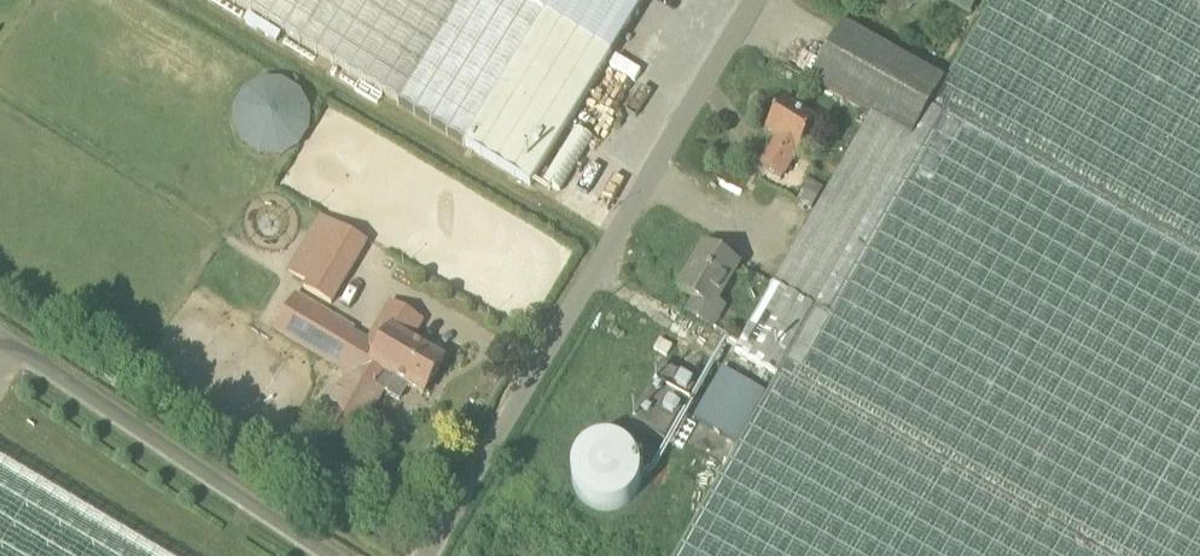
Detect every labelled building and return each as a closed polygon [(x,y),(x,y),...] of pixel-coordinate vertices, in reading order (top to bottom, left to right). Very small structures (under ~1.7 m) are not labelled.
[(531,186),(647,0),(229,0),(531,186)] [(843,26),(811,82),(872,117),(736,354),(778,377),(676,555),(1199,555),(1199,0),(993,0),(945,83),(843,26)] [(975,0),(945,0),(971,16),(979,2),(975,0)] [(255,165),(317,134),(287,73),(225,104),(255,165)] [(816,123),(783,104),(766,132),(779,139),(761,167),(783,180),(816,123)] [(543,184),(560,194),(592,137),(575,128),(543,184)] [(810,181),(797,203),(812,211),(824,189),(810,181)] [(333,306),(369,242),(319,215),(287,272),(306,282),(302,289),(333,306)] [(739,267),(705,246),(679,290),(696,300),(688,314),(712,328),(722,311),(715,307),(739,267)] [(424,396),(445,362),(412,342),(424,321),(393,302),(369,342),(354,333),(356,330),(296,295),(275,329),(349,373),(319,423),(354,443),(384,391),(390,395),(399,380),(424,396)] [(699,386),(662,366),(630,423),(666,443),(699,386)] [(723,369),(695,419),(736,443),(764,392),(723,369)] [(595,448),(581,502),(618,512),(632,458),(595,448)] [(0,464),(0,555),(156,555),(0,464)]
